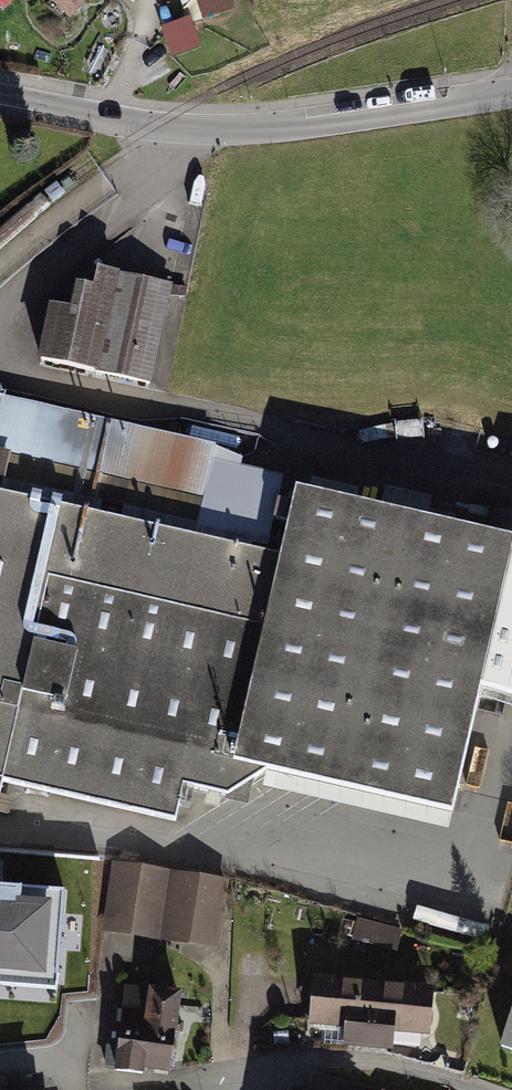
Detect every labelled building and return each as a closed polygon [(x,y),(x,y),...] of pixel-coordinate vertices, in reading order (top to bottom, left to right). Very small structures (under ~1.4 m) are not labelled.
[(71,26),(94,0),(41,0),(71,26)] [(232,0),(195,0),(204,25),(237,13),(232,0)] [(192,14),(162,23),(172,55),(203,46),(192,14)] [(153,388),(175,285),(96,269),(92,288),(75,285),(70,312),(48,307),(36,363),(153,388)] [(3,785),(172,825),(181,787),(226,799),(266,770),(453,813),(479,693),(511,700),(511,542),(296,493),(283,482),(216,443),(2,393),(1,385),(0,385),(0,799),(3,785)] [(230,881),(113,865),(104,934),(221,950),(230,881)] [(57,989),(67,887),(0,882),(0,985),(57,989)] [(405,936),(360,922),(354,942),(399,956),(405,936)] [(343,1043),(367,1045),(372,982),(312,978),(309,1023),(344,1025),(343,1043)] [(372,982),(367,1045),(393,1047),(394,1029),(428,1031),(431,986),(372,982)] [(146,1073),(153,991),(125,988),(117,1071),(146,1073)] [(182,993),(153,991),(146,1073),(174,1075),(182,993)] [(500,1050),(511,1054),(511,1010),(500,1050)]
